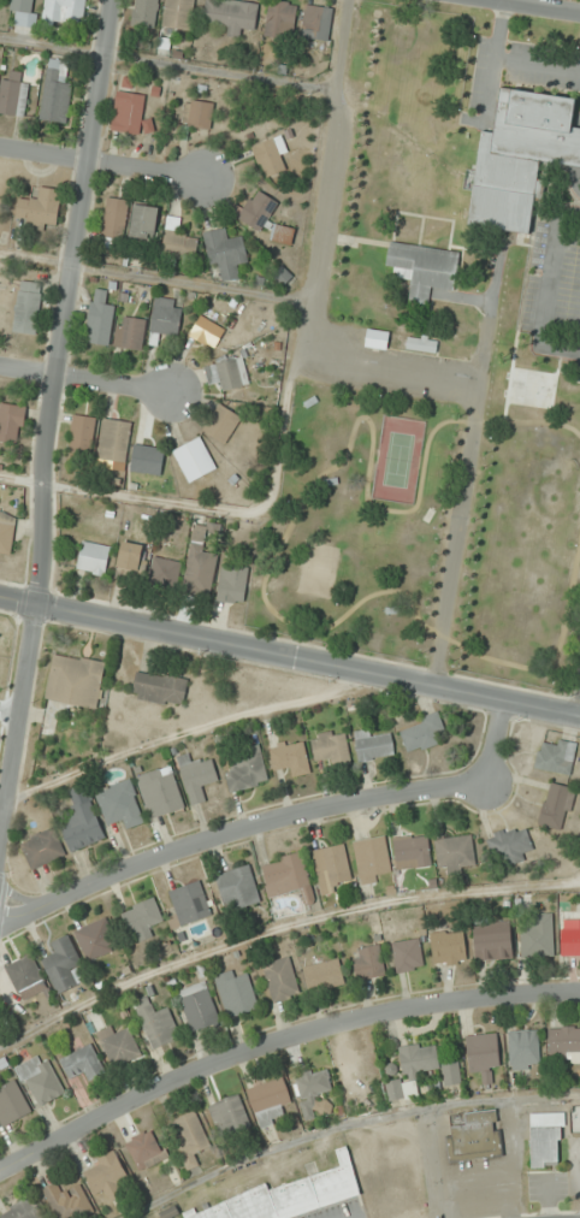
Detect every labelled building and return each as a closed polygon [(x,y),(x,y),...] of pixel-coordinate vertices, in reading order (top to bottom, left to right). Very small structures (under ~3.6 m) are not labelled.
[(10,24),(32,27),(36,0),(13,0),(10,24)] [(45,22),(85,25),(87,0),(47,0),(45,22)] [(160,0),(136,0),(132,25),(156,28),(160,0)] [(189,31),(195,0),(167,0),(162,26),(189,31)] [(239,0),(206,0),(203,19),(229,23),(227,35),(241,38),(243,26),(255,29),(259,3),(239,0)] [(297,3),(269,0),(265,35),(293,39),(297,3)] [(328,41),(332,7),(305,4),(302,38),(328,41)] [(41,120),(66,124),(73,61),(48,58),(41,120)] [(22,83),(22,71),(0,71),(0,116),(28,116),(28,83),(22,83)] [(531,233),(540,161),(579,166),(579,129),(572,128),(576,98),(500,88),(495,133),(482,132),(469,225),(531,233)] [(145,95),(117,91),(112,131),(143,135),(145,122),(142,122),(145,95)] [(182,124),(210,129),(215,103),(186,98),(182,124)] [(252,147),(265,179),(287,169),(273,138),(252,147)] [(61,189),(36,187),(35,199),(19,197),(17,223),(58,226),(61,189)] [(261,232),(279,203),(256,188),(238,218),(261,232)] [(130,200),(109,196),(101,237),(122,241),(130,200)] [(129,235),(153,240),(159,208),(136,204),(129,235)] [(205,232),(211,267),(221,266),(223,281),(239,278),(237,266),(248,264),(243,236),(228,239),(226,228),(205,232)] [(197,261),(198,234),(165,232),(163,259),(197,261)] [(461,252),(390,241),(386,266),(397,267),(395,278),(412,280),(408,302),(430,305),(432,288),(455,292),(461,252)] [(44,283),(20,280),(13,332),(36,335),(44,283)] [(115,305),(104,304),(106,290),(94,289),(86,343),(110,346),(115,305)] [(152,333),(180,335),(182,301),(154,298),(152,333)] [(215,324),(219,314),(205,307),(190,336),(214,349),(224,329),(215,324)] [(147,320),(119,315),(114,347),(141,351),(147,320)] [(391,332),(369,328),(365,345),(387,350),(391,332)] [(406,350),(437,354),(439,338),(408,334),(406,350)] [(251,383),(241,355),(211,365),(221,393),(251,383)] [(22,444),(27,405),(1,402),(0,409),(0,442),(22,444)] [(225,444),(242,417),(220,403),(203,430),(225,444)] [(93,455),(95,416),(72,415),(70,454),(93,455)] [(97,467),(125,471),(132,422),(104,418),(97,467)] [(217,469),(201,437),(174,450),(189,482),(217,469)] [(166,447),(136,442),(131,471),(160,476),(166,447)] [(0,512),(0,555),(9,556),(18,515),(0,512)] [(183,592),(211,596),(217,553),(205,551),(207,534),(220,536),(222,526),(194,521),(183,592)] [(111,546),(83,541),(77,570),(106,575),(111,546)] [(144,546),(123,541),(116,574),(138,578),(144,546)] [(176,589),(182,562),(155,556),(149,583),(176,589)] [(243,606),(250,566),(223,561),(216,601),(243,606)] [(107,662),(54,652),(46,700),(99,709),(107,662)] [(132,698),(183,706),(187,679),(136,671),(132,698)] [(439,742),(435,733),(445,729),(438,712),(398,729),(409,755),(439,742)] [(354,733),(359,762),(396,756),(392,735),(379,737),(378,729),(354,733)] [(314,759),(327,757),(328,767),(350,765),(347,730),(311,734),(314,759)] [(274,770),(286,767),(289,778),(311,773),(303,738),(268,746),(274,770)] [(535,767),(570,776),(577,745),(553,739),(550,748),(540,745),(535,767)] [(224,771),(231,794),(270,781),(259,747),(233,755),(237,767),(224,771)] [(205,801),(201,788),(219,782),(212,759),(191,765),(188,755),(176,758),(191,805),(205,801)] [(185,808),(172,766),(136,777),(149,820),(185,808)] [(105,824),(119,820),(122,830),(145,823),(132,779),(95,790),(105,824)] [(539,825),(565,830),(574,787),(548,782),(539,825)] [(104,842),(90,785),(65,791),(73,823),(62,826),(68,851),(104,842)] [(534,853),(524,825),(486,838),(496,866),(534,853)] [(20,843),(32,870),(66,855),(53,828),(20,843)] [(393,838),(397,871),(432,866),(428,834),(393,838)] [(384,882),(383,875),(392,873),(387,836),(354,841),(361,885),(384,882)] [(472,836),(436,839),(439,873),(476,870),(472,836)] [(313,850),(320,894),(344,891),(342,880),(351,879),(345,845),(313,850)] [(300,892),(303,906),(316,903),(304,852),(260,862),(269,899),(300,892)] [(227,912),(260,902),(249,865),(216,875),(227,912)] [(169,892),(181,925),(211,915),(199,881),(169,892)] [(151,926),(163,921),(154,898),(121,912),(133,941),(154,933),(151,926)] [(553,956),(553,914),(533,914),(533,926),(522,926),(522,956),(553,956)] [(115,949),(103,919),(75,931),(88,961),(115,949)] [(512,958),(510,922),(474,924),(476,960),(512,958)] [(579,955),(579,930),(561,930),(561,955),(579,955)] [(434,965),(467,963),(464,931),(431,933),(434,965)] [(56,994),(79,985),(74,971),(83,968),(70,935),(48,944),(53,957),(43,961),(56,994)] [(425,967),(419,938),(392,943),(397,973),(425,967)] [(355,947),(355,977),(383,977),(383,947),(355,947)] [(47,987),(31,954),(5,967),(21,1000),(47,987)] [(263,965),(274,1004),(300,996),(289,957),(263,965)] [(310,993),(345,983),(338,958),(303,968),(310,993)] [(216,976),(226,1017),(258,1009),(249,975),(237,978),(235,971),(216,976)] [(178,991),(190,1032),(218,1023),(206,982),(178,991)] [(133,1003),(153,1049),(179,1037),(166,1005),(155,1009),(149,996),(133,1003)] [(138,1059),(132,1030),(119,1033),(118,1027),(101,1031),(109,1065),(138,1059)] [(548,1027),(548,1058),(579,1058),(579,1027),(548,1027)] [(540,1068),(540,1031),(508,1031),(509,1069),(540,1068)] [(482,1071),(482,1083),(491,1083),(491,1071),(499,1070),(497,1034),(466,1036),(468,1072),(482,1071)] [(83,1072),(87,1081),(104,1073),(86,1035),(70,1043),(75,1052),(60,1060),(69,1079),(83,1072)] [(399,1047),(403,1075),(442,1069),(444,1086),(463,1084),(459,1061),(439,1064),(436,1042),(399,1047)] [(62,1096),(49,1055),(19,1064),(32,1106),(62,1096)] [(300,1098),(332,1092),(327,1068),(295,1074),(300,1098)] [(281,1106),(292,1103),(285,1078),(247,1089),(259,1128),(285,1120),(281,1106)] [(32,1111),(15,1080),(0,1088),(0,1121),(3,1127),(32,1111)] [(387,1082),(389,1100),(417,1098),(415,1080),(387,1082)] [(221,1138),(251,1125),(237,1093),(207,1107),(221,1138)] [(449,1162),(503,1157),(498,1110),(464,1113),(466,1126),(446,1128),(449,1162)] [(167,1123),(187,1170),(198,1165),(193,1153),(210,1146),(196,1111),(167,1123)] [(531,1113),(531,1167),(562,1167),(562,1113),(531,1113)] [(139,1171),(166,1158),(152,1129),(125,1142),(139,1171)] [(94,1196),(107,1190),(111,1200),(123,1195),(118,1182),(128,1178),(116,1152),(82,1167),(94,1196)] [(82,1184),(59,1194),(55,1184),(44,1189),(57,1217),(82,1217),(94,1213),(82,1184)] [(31,1197),(0,1213),(0,1215),(1,1217),(41,1217),(31,1197)]
